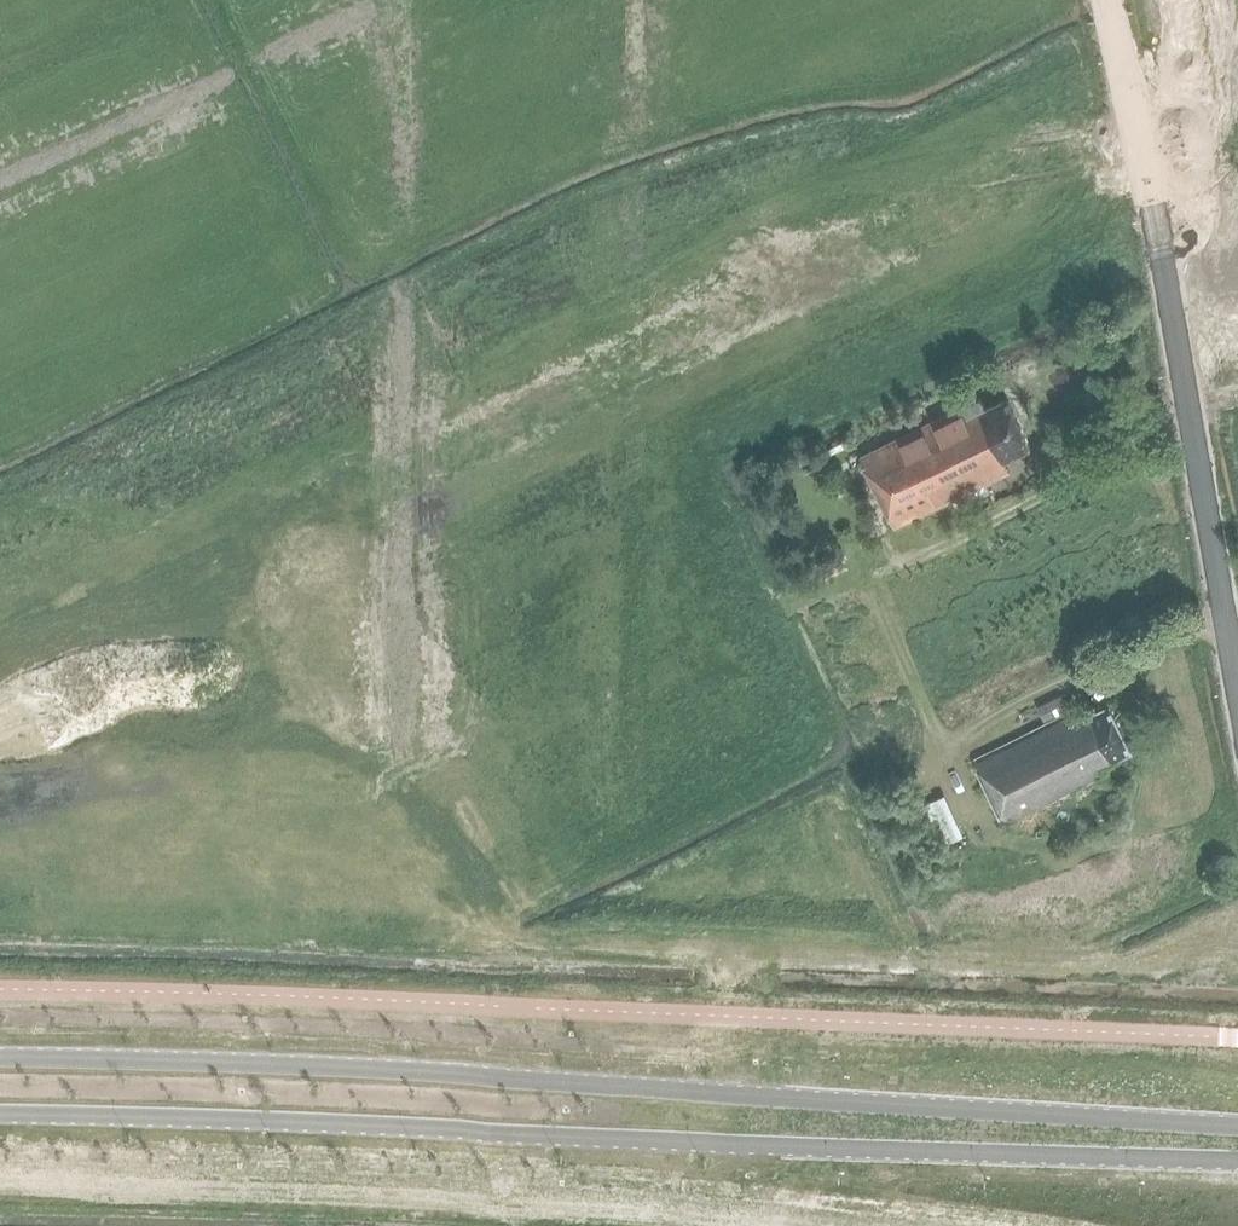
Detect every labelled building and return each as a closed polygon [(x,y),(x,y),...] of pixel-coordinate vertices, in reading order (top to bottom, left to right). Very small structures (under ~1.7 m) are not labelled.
[(1005,457),(1031,444),(1007,395),(985,406),(981,398),(933,421),(944,443),(965,433),(987,479),(1011,468),(1005,457)] [(895,524),(987,479),(965,433),(944,443),(933,421),(859,456),(895,524)] [(818,570),(823,578),(841,568),(836,560),(818,570)] [(1044,723),(1068,711),(1060,694),(1036,706),(1044,723)] [(1132,750),(1110,704),(1079,719),(1076,710),(976,757),(1007,823),(1108,775),(1103,765),(1132,750)] [(936,846),(962,835),(943,792),(916,804),(936,846)]
